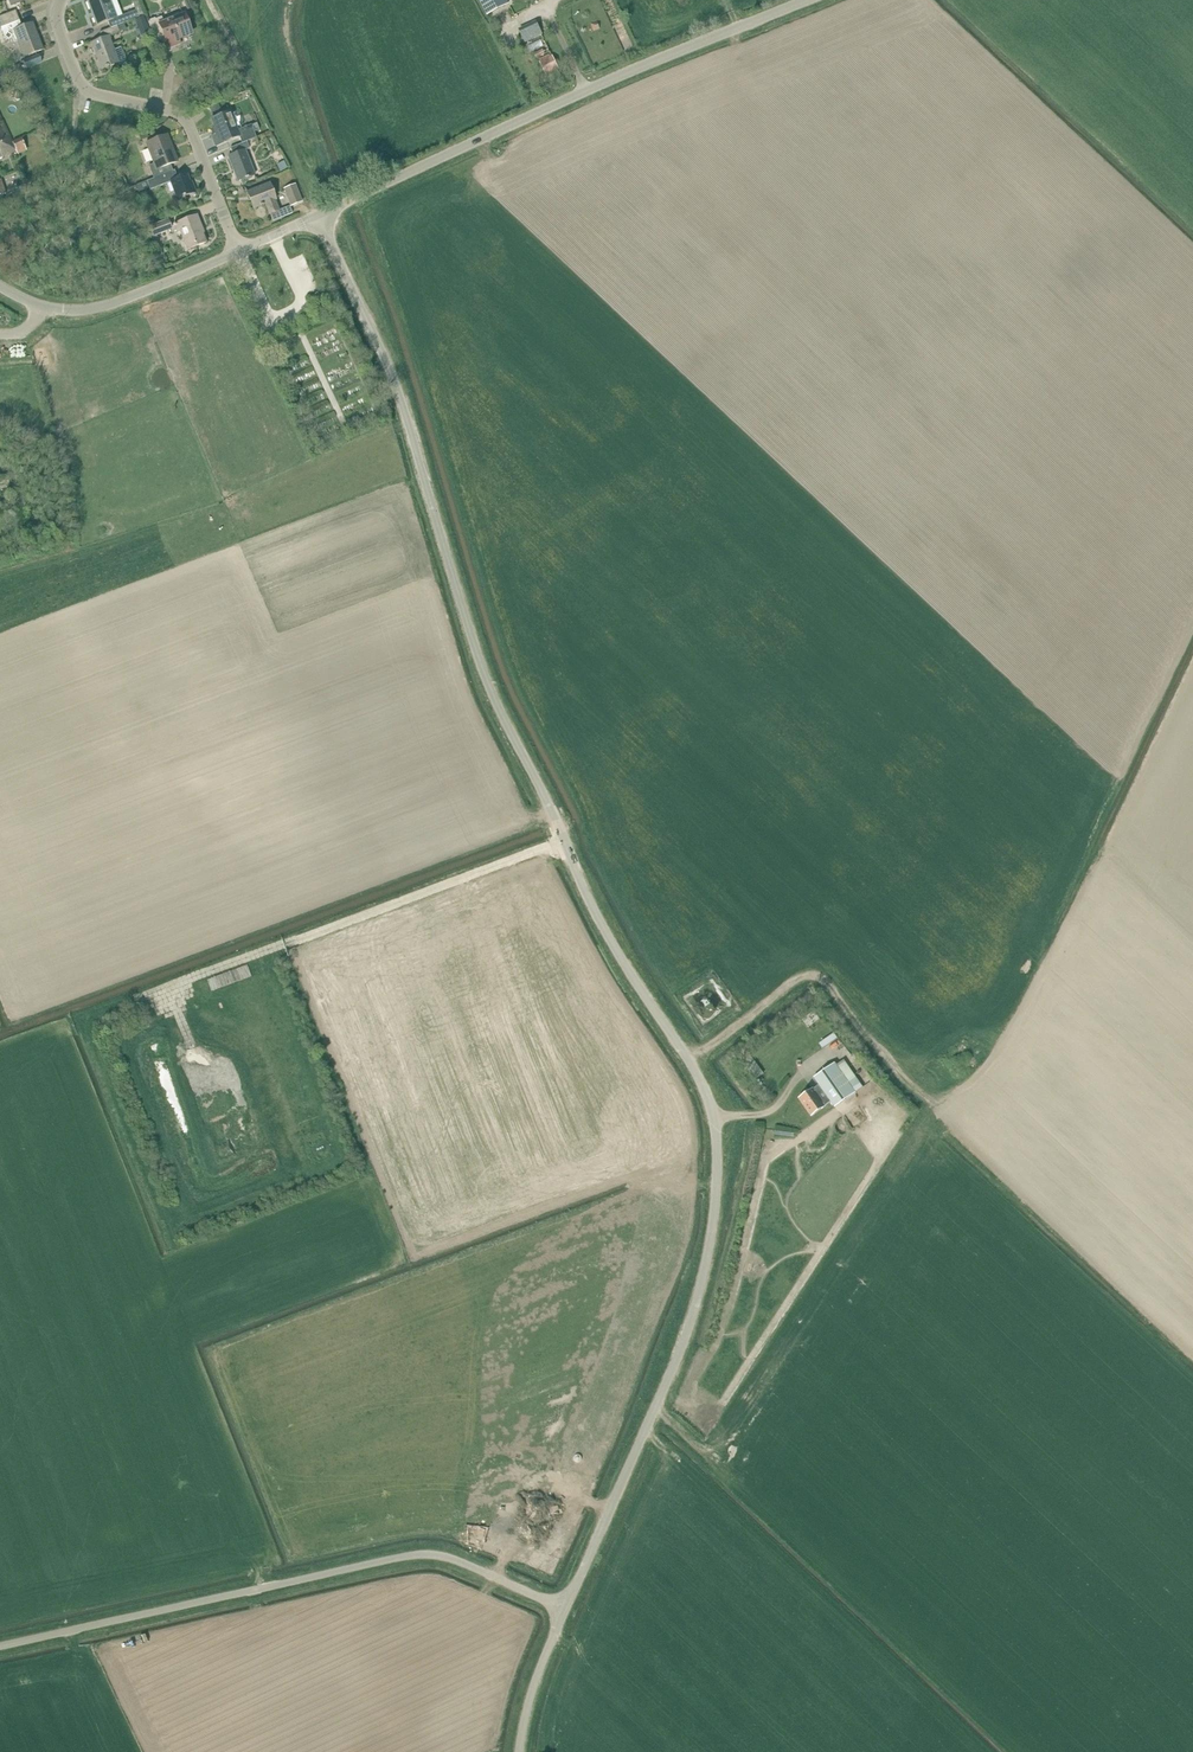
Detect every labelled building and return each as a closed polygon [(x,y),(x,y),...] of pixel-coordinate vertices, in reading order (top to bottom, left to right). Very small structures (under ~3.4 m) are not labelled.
[(124,23),(139,17),(138,16),(143,14),(137,0),(134,0),(132,1),(135,10),(117,18),(110,0),(87,0),(97,26),(108,21),(110,28),(124,23)] [(486,15),(509,3),(507,0),(478,0),(486,15)] [(0,17),(0,27),(3,26),(19,20),(15,11),(0,17)] [(176,35),(190,30),(185,15),(164,22),(162,17),(148,21),(155,39),(164,36),(168,48),(180,44),(176,35)] [(144,16),(136,20),(139,28),(147,24),(144,16)] [(19,20),(0,28),(6,41),(11,39),(16,37),(18,41),(24,57),(43,50),(32,24),(22,28),(19,20)] [(126,29),(124,23),(100,32),(102,38),(92,42),(102,69),(119,63),(120,65),(127,62),(121,47),(114,50),(109,36),(126,29)] [(23,61),(26,69),(42,63),(39,55),(23,61)] [(552,56),(540,62),(546,74),(558,69),(552,56)] [(242,145),(247,143),(257,139),(252,126),(239,131),(232,113),(213,120),(216,129),(212,131),(218,146),(239,138),(242,145)] [(15,149),(18,155),(26,151),(20,138),(11,142),(0,117),(0,156),(15,149)] [(157,178),(173,172),(170,166),(179,162),(169,135),(148,144),(157,165),(150,168),(154,179),(157,178)] [(250,149),(247,143),(242,145),(231,149),(233,155),(229,157),(239,182),(256,176),(246,150),(250,149)] [(287,168),(284,161),(277,165),(280,171),(287,168)] [(154,179),(147,183),(150,191),(161,187),(171,183),(178,200),(197,192),(193,182),(191,183),(188,176),(178,180),(175,171),(173,172),(157,178),(154,179)] [(269,185),(247,193),(254,211),(266,206),(269,215),(278,211),(274,202),(276,202),(269,185)] [(295,186),(284,190),(287,198),(290,197),(293,205),(301,202),(295,186)] [(197,216),(174,225),(177,233),(181,232),(188,250),(206,243),(201,229),(202,229),(197,216)] [(168,219),(148,227),(152,237),(151,237),(154,242),(159,240),(157,235),(172,229),(168,219)] [(321,292),(315,295),(319,304),(326,301),(321,292)] [(9,484),(9,474),(0,473),(0,483),(9,484)] [(835,1064),(814,1078),(820,1086),(829,1101),(834,1108),(856,1093),(852,1087),(858,1083),(843,1061),(837,1066),(835,1064)] [(813,1090),(812,1088),(799,1098),(811,1115),(824,1106),(824,1105),(829,1101),(820,1086),(813,1090)]
